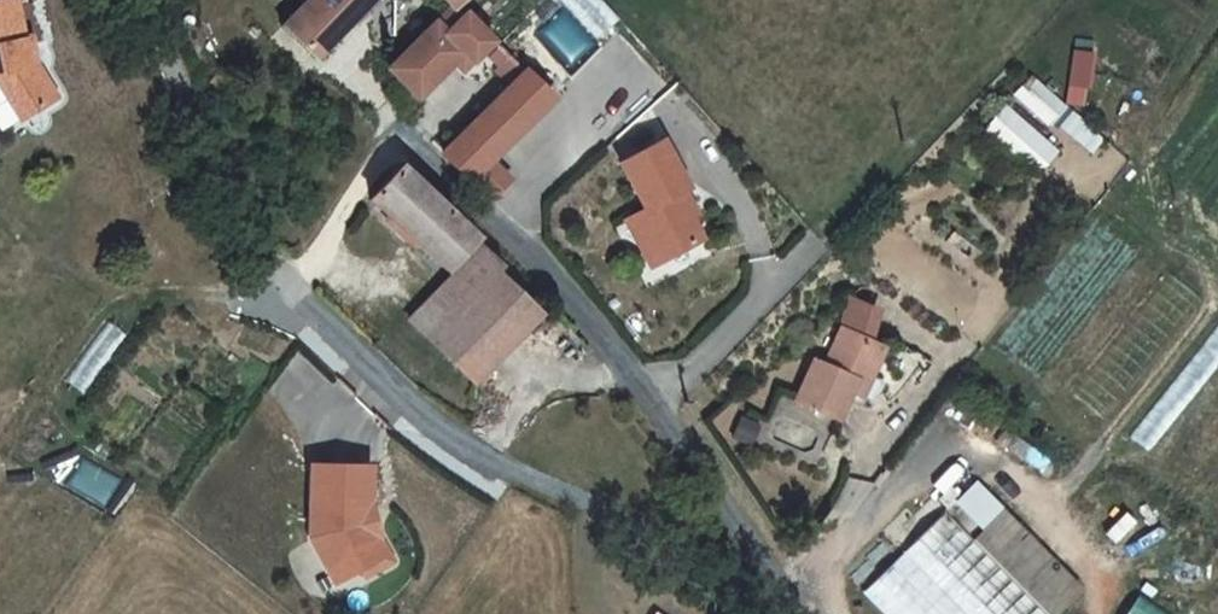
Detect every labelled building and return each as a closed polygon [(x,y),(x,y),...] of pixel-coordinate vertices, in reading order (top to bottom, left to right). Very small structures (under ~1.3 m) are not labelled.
[(42,71),(30,38),(24,39),(13,0),(0,3),(0,80),(19,116),(55,101),(42,71)] [(322,66),(387,0),(306,0),(281,25),(322,66)] [(621,17),(604,0),(556,0),(596,41),(621,17)] [(458,62),(467,52),(477,62),(497,43),(470,16),(451,34),(437,21),(389,68),(419,99),(458,62)] [(1073,49),(1067,102),(1087,105),(1094,51),(1073,49)] [(477,62),(467,52),(458,62),(468,71),(477,62)] [(529,71),(512,57),(497,71),(511,85),(500,99),(527,123),(556,97),(529,71)] [(1065,106),(1034,77),(1017,94),(1049,122),(1065,106)] [(0,80),(0,124),(19,116),(0,80)] [(500,99),(447,151),(490,195),(507,179),(489,161),(527,123),(500,99)] [(1057,155),(1006,108),(986,128),(1038,174),(1057,155)] [(1058,128),(1092,153),(1105,135),(1071,110),(1058,128)] [(691,191),(667,142),(624,163),(647,210),(635,216),(657,264),(701,243),(691,220),(680,196),(686,193),(691,191)] [(477,238),(480,235),(404,163),(372,196),(448,269),(477,238)] [(697,217),(686,193),(680,196),(691,220),(697,217)] [(657,264),(635,216),(626,220),(649,268),(657,264)] [(541,313),(496,271),(504,263),(477,238),(448,269),(461,281),(422,322),(481,377),(541,313)] [(855,299),(845,326),(870,337),(881,310),(855,299)] [(1153,453),(1217,360),(1217,321),(1135,440),(1153,453)] [(870,337),(845,326),(827,364),(818,360),(799,399),(842,420),(854,391),(867,370),(881,375),(894,346),(870,337)] [(870,398),(881,375),(867,370),(854,391),(870,398)] [(779,437),(823,452),(830,432),(804,423),(805,421),(787,414),(779,437)] [(367,470),(311,471),(312,543),(337,588),(364,573),(356,560),(380,546),(369,526),(368,521),(363,521),(363,512),(368,512),(367,470)] [(978,481),(957,502),(983,529),(1005,508),(978,481)] [(1084,592),(1008,516),(979,545),(945,512),(864,592),(886,613),(1062,613),(1084,592)] [(364,573),(366,577),(390,563),(380,546),(356,560),(364,573)] [(1125,613),(1169,613),(1135,596),(1125,613)]
